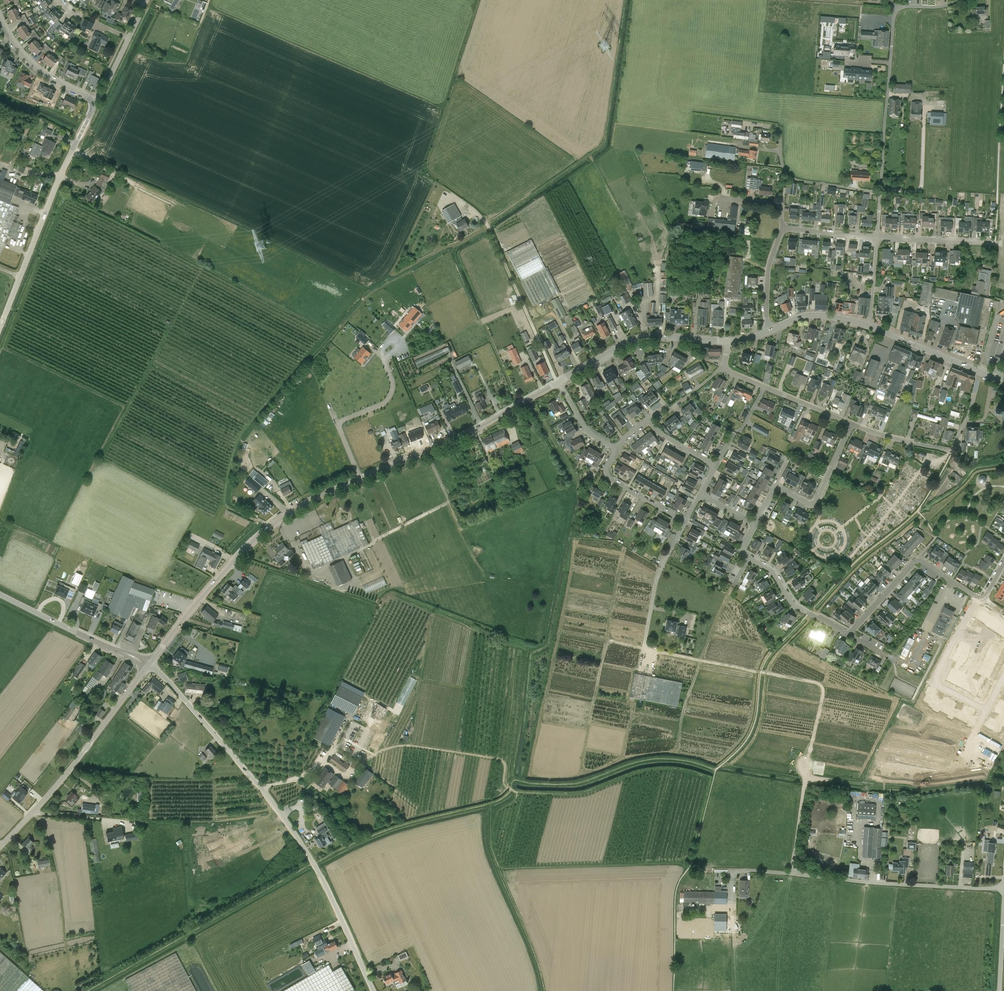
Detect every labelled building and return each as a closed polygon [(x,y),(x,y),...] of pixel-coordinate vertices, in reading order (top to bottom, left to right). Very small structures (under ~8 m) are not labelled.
[(40,11),(42,13),(47,10),(46,7),(52,3),(50,0),(47,0),(41,4),(37,6),(40,11)] [(105,4),(102,2),(103,0),(97,0),(95,3),(98,5),(97,7),(102,9),(105,4)] [(164,1),(170,4),(168,8),(173,11),(176,4),(177,5),(179,0),(165,0),(164,1)] [(116,10),(119,4),(112,1),(110,5),(107,3),(103,12),(109,15),(112,9),(116,10)] [(9,18),(18,13),(17,10),(21,8),(19,3),(13,5),(14,8),(7,11),(9,15),(8,15),(9,18)] [(128,20),(132,11),(125,7),(121,15),(118,14),(116,19),(121,22),(123,18),(128,20)] [(987,16),(987,10),(984,10),(984,7),(976,7),(976,14),(977,14),(977,16),(983,16),(987,16)] [(44,19),(47,15),(51,19),(58,12),(54,8),(49,14),(47,12),(42,16),(44,19)] [(55,23),(52,26),(47,32),(50,35),(54,31),(59,24),(57,22),(62,16),(58,12),(51,19),(55,23)] [(18,13),(9,18),(10,20),(11,19),(13,23),(20,19),(21,22),(27,19),(24,14),(20,16),(18,13)] [(19,35),(27,29),(25,26),(30,24),(27,19),(21,22),(23,25),(16,29),(18,32),(17,33),(19,35)] [(91,31),(94,24),(83,19),(79,29),(85,32),(86,29),(91,31)] [(58,32),(61,28),(65,31),(71,23),(66,20),(62,26),(59,24),(54,31),(55,32),(56,30),(58,32)] [(74,34),(71,32),(76,26),(71,23),(65,31),(70,34),(68,38),(70,40),(74,34)] [(27,29),(19,35),(20,37),(21,36),(23,39),(30,35),(32,38),(37,34),(34,29),(29,32),(27,29)] [(861,31),(860,38),(878,39),(877,47),(887,48),(888,31),(878,30),(878,33),(861,31)] [(101,44),(105,46),(109,38),(104,36),(104,35),(97,31),(96,32),(95,31),(91,39),(92,40),(88,48),(97,53),(101,44)] [(31,51),(39,44),(37,41),(40,38),(37,34),(32,38),(34,40),(28,46),(31,48),(30,49),(31,51)] [(39,44),(31,51),(33,53),(34,52),(36,55),(42,49),(44,52),(49,47),(45,43),(41,47),(39,44)] [(840,49),(835,48),(834,48),(834,54),(848,55),(848,52),(854,53),(855,46),(848,45),(848,47),(840,47),(840,49)] [(47,65),(53,56),(50,54),(53,50),(49,47),(44,52),(47,54),(43,60),(45,62),(45,63),(47,65)] [(59,63),(60,62),(62,60),(63,58),(59,55),(56,59),(53,56),(47,65),(49,66),(49,65),(52,67),(57,61),(59,63)] [(6,71),(9,73),(8,76),(13,78),(17,69),(14,67),(15,66),(13,65),(14,64),(12,63),(13,61),(11,60),(8,59),(6,62),(4,61),(2,66),(3,67),(4,68),(7,69),(6,71)] [(65,68),(68,69),(65,75),(70,77),(75,68),(70,66),(71,64),(68,62),(65,68)] [(78,67),(77,69),(75,68),(70,77),(75,80),(78,74),(84,76),(86,71),(78,67)] [(852,68),(852,70),(844,69),(843,77),(848,77),(848,79),(855,79),(856,70),(856,68),(852,68)] [(856,70),(855,79),(859,80),(859,79),(866,79),(866,80),(870,81),(871,71),(856,70)] [(86,78),(89,79),(89,80),(90,80),(88,86),(91,87),(95,88),(97,83),(99,79),(91,75),(93,72),(90,71),(86,78)] [(29,87),(32,82),(27,79),(28,76),(22,73),(17,82),(24,85),(29,87)] [(51,100),(55,91),(47,88),(48,87),(40,84),(37,90),(44,94),(43,96),(51,100)] [(911,94),(911,85),(894,84),(893,93),(911,94)] [(66,96),(64,101),(61,100),(57,106),(61,108),(61,106),(65,108),(66,106),(73,109),(77,101),(66,96)] [(899,116),(900,100),(890,99),(888,115),(899,116)] [(921,118),(921,111),(921,102),(911,102),(911,118),(921,118)] [(942,125),(943,113),(931,112),(930,125),(942,125)] [(741,123),(732,121),(730,132),(732,134),(733,134),(733,135),(733,136),(733,138),(737,138),(737,139),(743,140),(751,141),(752,135),(752,133),(749,132),(749,139),(748,138),(749,134),(740,132),(741,129),(739,129),(740,127),(741,127),(741,123)] [(768,142),(769,135),(761,134),(760,141),(768,142)] [(42,147),(43,148),(42,151),(49,155),(52,149),(53,150),(55,144),(45,139),(42,145),(43,145),(42,147)] [(42,147),(34,143),(29,154),(35,157),(36,155),(39,156),(42,151),(43,148),(42,147)] [(749,150),(749,151),(739,149),(736,148),(736,147),(707,143),(705,157),(734,161),(735,154),(748,157),(748,158),(755,159),(756,152),(749,150)] [(689,170),(702,171),(703,160),(691,159),(689,170)] [(4,180),(7,171),(2,169),(1,173),(0,172),(0,256),(8,236),(17,239),(22,225),(13,222),(15,218),(19,208),(10,204),(13,196),(21,199),(34,204),(38,195),(25,190),(17,187),(17,186),(4,180)] [(95,187),(102,193),(104,191),(106,187),(107,184),(106,184),(107,181),(108,181),(110,175),(97,170),(95,176),(99,177),(95,187)] [(869,180),(869,172),(857,171),(857,170),(851,170),(851,180),(856,180),(857,179),(869,180)] [(746,188),(749,189),(756,189),(759,189),(759,195),(764,195),(770,195),(771,188),(759,186),(760,184),(757,183),(757,178),(747,177),(746,188)] [(795,194),(796,183),(788,182),(787,193),(790,193),(790,194),(795,194)] [(95,198),(99,195),(100,195),(102,193),(95,187),(94,186),(90,191),(91,192),(86,197),(93,203),(97,199),(95,198)] [(809,213),(808,220),(818,221),(819,211),(820,201),(817,201),(816,205),(813,205),(812,213),(809,213)] [(707,210),(707,203),(696,202),(695,208),(701,209),(700,215),(704,216),(705,210),(707,210)] [(836,223),(842,223),(843,215),(845,203),(839,203),(839,204),(834,204),(834,210),(837,211),(836,223)] [(448,223),(454,220),(457,224),(460,231),(468,226),(465,220),(463,221),(460,216),(461,216),(455,204),(442,211),(448,223)] [(706,229),(714,230),(734,232),(735,222),(737,206),(731,205),(729,217),(728,216),(727,221),(716,219),(715,224),(707,223),(706,229)] [(797,219),(797,212),(799,212),(799,207),(789,206),(788,212),(790,212),(789,218),(797,219)] [(799,219),(802,219),(803,219),(803,221),(807,221),(807,220),(808,220),(809,213),(806,213),(806,209),(800,208),(799,219)] [(830,222),(830,216),(831,213),(830,213),(830,209),(824,209),(824,212),(819,211),(818,221),(821,221),(830,222)] [(848,215),(849,215),(848,224),(855,225),(856,220),(857,212),(853,212),(853,210),(848,210),(848,215)] [(922,219),(922,226),(922,227),(923,228),(926,228),(926,227),(927,227),(928,217),(925,216),(925,213),(920,212),(919,219),(922,219)] [(933,227),(933,219),(936,219),(937,213),(931,213),(931,217),(928,217),(927,227),(928,227),(928,228),(929,228),(931,228),(932,228),(932,227),(933,227)] [(883,220),(885,220),(885,228),(890,229),(891,219),(888,218),(888,215),(883,214),(883,220)] [(904,220),(903,227),(904,227),(904,228),(905,229),(907,229),(908,228),(909,228),(910,218),(906,217),(907,214),(901,214),(901,219),(904,220)] [(915,228),(915,220),(918,220),(919,214),(913,214),(913,218),(910,218),(909,228),(910,228),(910,229),(911,229),(913,229),(914,229),(914,228),(915,228)] [(862,220),(861,225),(871,226),(872,221),(872,215),(868,215),(867,220),(862,220)] [(895,215),(894,219),(891,219),(890,229),(896,229),(897,221),(900,221),(900,215),(895,215)] [(937,225),(940,225),(940,231),(945,232),(946,222),(943,221),(943,217),(938,217),(937,225)] [(972,227),(973,219),(970,219),(970,217),(964,217),(964,223),(963,233),(969,233),(969,227),(972,227)] [(950,218),(949,222),(946,222),(945,232),(951,232),(951,226),(954,226),(955,218),(950,218)] [(955,226),(958,227),(958,232),(963,233),(964,223),(961,222),(961,218),(956,218),(955,226)] [(973,224),(976,224),(976,231),(981,232),(982,222),(979,222),(979,218),(974,218),(973,224)] [(992,226),(993,219),(986,218),(986,222),(982,222),(981,232),(988,232),(988,226),(992,226)] [(796,239),(789,239),(788,244),(789,244),(788,249),(795,249),(796,245),(796,239)] [(809,249),(809,248),(809,241),(802,240),(802,239),(799,239),(798,253),(804,254),(804,249),(808,250),(808,249),(809,249)] [(507,252),(521,281),(522,281),(521,281),(533,306),(560,292),(547,267),(546,268),(531,240),(507,252)] [(816,241),(809,241),(809,248),(809,249),(812,249),(812,254),(814,254),(815,258),(818,258),(819,241),(816,241)] [(823,242),(822,249),(822,251),(825,252),(825,253),(828,253),(827,261),(827,263),(831,264),(831,263),(832,250),(829,250),(829,243),(823,242)] [(835,250),(840,250),(840,255),(844,255),(844,250),(843,250),(844,244),(836,243),(835,250)] [(848,251),(853,251),(852,258),(858,258),(859,253),(856,252),(856,245),(849,244),(848,251)] [(869,254),(870,246),(862,246),(861,253),(865,253),(865,257),(868,257),(869,254)] [(898,250),(897,257),(894,257),(894,263),(903,264),(903,260),(903,250),(903,249),(902,248),(899,248),(899,249),(899,250),(898,250)] [(892,264),(893,253),(890,253),(890,249),(883,249),(882,258),(889,259),(889,264),(892,264)] [(909,258),(909,250),(908,250),(908,249),(907,249),(905,249),(904,249),(904,250),(903,250),(903,260),(906,260),(906,264),(911,264),(911,258),(909,258)] [(936,265),(936,261),(939,262),(940,252),(939,252),(939,251),(938,250),(936,250),(935,251),(934,251),(934,255),(931,255),(931,265),(936,265)] [(940,252),(939,262),(942,262),(942,266),(947,266),(948,257),(945,256),(945,252),(944,252),(944,251),(943,251),(941,250),(940,251),(940,252)] [(959,261),(959,251),(953,250),(953,256),(950,256),(949,263),(955,264),(955,260),(959,261)] [(916,252),(916,253),(915,252),(915,260),(912,260),(912,266),(917,266),(917,263),(921,263),(921,253),(920,253),(920,252),(920,251),(917,251),(916,252)] [(922,252),(922,253),(921,253),(921,263),(924,263),(924,266),(929,267),(929,261),(926,260),(927,253),(926,253),(926,252),(925,252),(923,252),(922,252)] [(742,299),(742,294),(738,294),(743,258),(729,256),(724,297),(737,299),(742,299)] [(979,272),(978,281),(977,281),(976,287),(972,286),(971,295),(983,297),(985,291),(983,290),(984,289),(987,289),(991,271),(980,268),(979,272)] [(652,282),(650,283),(650,280),(643,281),(643,282),(633,285),(625,269),(619,273),(627,291),(633,289),(634,292),(641,290),(641,288),(643,287),(644,297),(653,296),(652,282)] [(757,285),(757,277),(747,276),(747,285),(757,285)] [(930,306),(934,283),(924,281),(923,284),(922,286),(921,286),(918,298),(921,298),(920,301),(924,302),(923,305),(930,306)] [(993,301),(993,299),(983,297),(971,295),(967,294),(943,289),(944,282),(937,281),(935,287),(933,297),(958,302),(955,316),(959,322),(957,332),(955,340),(954,345),(976,349),(977,344),(976,344),(980,328),(984,328),(990,300),(993,301)] [(882,296),(879,296),(878,308),(876,308),(876,313),(877,313),(878,314),(880,314),(880,315),(883,316),(884,315),(884,314),(886,314),(887,314),(888,314),(888,309),(887,309),(888,304),(893,305),(893,298),(892,298),(893,287),(886,286),(885,294),(883,294),(882,294),(882,295),(882,296)] [(815,309),(827,310),(828,295),(824,295),(824,292),(821,292),(821,295),(815,295),(814,295),(814,289),(810,289),(809,300),(815,300),(815,309)] [(624,305),(632,301),(628,293),(619,297),(624,305)] [(800,294),(796,294),(796,299),(798,299),(798,303),(797,303),(798,309),(806,309),(805,302),(804,302),(803,298),(805,298),(805,293),(800,294)] [(781,296),(778,297),(780,305),(782,309),(784,308),(785,312),(792,310),(789,302),(787,297),(786,294),(781,296)] [(870,299),(859,297),(851,295),(850,300),(856,301),(856,302),(858,302),(857,314),(868,315),(870,299)] [(562,316),(565,322),(563,323),(565,328),(566,328),(567,330),(571,328),(571,327),(570,326),(574,324),(569,313),(567,314),(558,297),(551,301),(559,318),(562,316)] [(742,328),(752,327),(752,320),(751,320),(750,314),(747,314),(747,311),(751,310),(751,305),(747,305),(747,298),(744,299),(745,297),(744,297),(743,305),(741,315),(744,316),(745,320),(742,321),(742,328)] [(707,309),(707,307),(709,308),(710,302),(701,301),(700,309),(698,309),(697,325),(706,325),(707,309)] [(723,326),(723,311),(724,301),(719,301),(719,303),(718,303),(718,304),(711,304),(711,309),(713,310),(712,325),(723,326)] [(854,314),(855,303),(849,302),(849,303),(843,302),(842,303),(836,302),(835,311),(841,312),(841,311),(847,312),(847,313),(854,314)] [(605,314),(600,304),(595,307),(600,316),(605,314)] [(609,304),(602,307),(605,314),(606,315),(610,313),(611,312),(613,311),(609,304)] [(401,322),(399,324),(407,331),(412,326),(412,325),(414,323),(415,323),(414,323),(422,314),(414,307),(404,319),(403,318),(403,319),(404,319),(401,321),(401,322)] [(738,309),(729,308),(728,315),(737,316),(738,309)] [(625,311),(628,318),(631,323),(632,322),(633,326),(638,324),(630,309),(625,311)] [(671,313),(670,322),(674,322),(674,323),(684,324),(684,323),(688,323),(688,314),(684,314),(684,313),(681,313),(681,310),(672,310),(671,313)] [(904,310),(902,319),(899,330),(909,332),(909,333),(921,337),(923,331),(926,316),(904,310)] [(628,318),(625,311),(620,314),(628,329),(633,326),(632,322),(631,323),(628,318)] [(663,319),(663,314),(659,314),(659,318),(655,318),(655,326),(662,326),(662,319),(663,319)] [(655,326),(655,318),(650,318),(650,315),(646,315),(646,320),(647,320),(647,326),(655,326)] [(611,316),(607,318),(613,329),(617,327),(611,316)] [(927,330),(928,330),(925,339),(931,341),(934,333),(936,333),(940,322),(931,319),(927,330)] [(555,321),(548,325),(550,329),(557,325),(555,321)] [(819,340),(823,324),(811,322),(807,338),(819,340)] [(603,338),(610,334),(604,323),(597,326),(603,338)] [(593,328),(592,326),(583,330),(584,333),(582,334),(585,339),(591,336),(596,334),(595,332),(593,328)] [(948,347),(955,331),(945,327),(939,344),(948,347)] [(841,344),(845,330),(836,328),(832,341),(830,340),(828,348),(833,350),(836,342),(841,344)] [(787,342),(793,344),(793,347),(799,348),(800,342),(797,341),(798,335),(789,333),(787,342)] [(366,345),(369,340),(367,338),(364,336),(360,340),(366,345)] [(582,349),(579,343),(581,342),(578,337),(574,339),(576,343),(571,346),(575,353),(582,349)] [(546,350),(551,348),(548,340),(543,342),(546,350)] [(533,347),(533,348),(532,345),(531,342),(525,344),(526,347),(528,350),(533,361),(539,359),(533,347)] [(515,348),(514,348),(512,344),(507,346),(509,350),(508,351),(514,365),(522,362),(515,348)] [(561,345),(564,350),(561,352),(559,348),(564,359),(571,355),(567,349),(565,345),(564,344),(561,345)] [(775,359),(777,353),(773,352),(775,347),(767,345),(767,347),(766,347),(765,348),(766,349),(765,354),(771,356),(770,358),(775,359)] [(905,375),(906,375),(904,374),(905,371),(908,364),(910,358),(907,357),(910,351),(894,345),(888,360),(883,373),(876,389),(874,393),(894,401),(897,394),(899,394),(898,393),(905,375)] [(448,346),(414,360),(418,368),(451,351),(448,346)] [(712,359),(713,348),(704,347),(704,356),(704,357),(708,357),(708,359),(712,359)] [(866,351),(855,347),(850,358),(861,363),(866,351)] [(360,350),(357,354),(359,355),(356,359),(362,364),(371,354),(364,348),(362,352),(360,350)] [(558,362),(564,359),(559,348),(555,350),(556,350),(553,351),(555,355),(558,362)] [(713,348),(712,359),(718,359),(718,356),(721,356),(721,348),(713,348)] [(815,354),(807,351),(804,358),(812,361),(815,354)] [(668,363),(675,366),(681,356),(674,352),(671,358),(668,363)] [(741,360),(749,363),(750,361),(753,362),(753,361),(755,354),(751,353),(751,355),(743,353),(742,355),(741,356),(741,357),(741,358),(741,360)] [(908,364),(905,371),(904,374),(906,375),(907,376),(906,377),(911,379),(913,374),(909,372),(910,369),(912,370),(913,368),(913,366),(917,356),(915,355),(915,354),(913,353),(913,354),(912,353),(910,358),(908,364)] [(651,354),(651,355),(648,356),(648,362),(646,362),(651,371),(646,375),(647,378),(653,374),(653,371),(652,363),(656,362),(655,355),(654,355),(654,354),(651,354)] [(455,363),(459,369),(472,362),(469,356),(455,363)] [(681,370),(683,366),(687,359),(681,356),(675,366),(681,370)] [(920,356),(917,356),(913,366),(913,368),(914,368),(915,368),(915,367),(919,368),(923,358),(922,357),(922,356),(920,356)] [(634,364),(634,363),(633,361),(632,361),(630,357),(623,362),(625,365),(623,365),(618,368),(621,374),(628,370),(628,371),(635,367),(634,364)] [(874,379),(880,362),(870,358),(864,376),(874,379)] [(923,370),(925,370),(925,371),(926,372),(928,374),(929,375),(931,375),(936,362),(930,359),(928,363),(926,362),(923,370)] [(541,376),(549,372),(544,362),(536,366),(541,376)] [(645,375),(645,374),(646,375),(651,371),(646,362),(645,362),(640,365),(645,375)] [(943,364),(936,362),(931,375),(932,376),(934,376),(935,376),(937,376),(939,376),(941,377),(944,369),(941,368),(943,364)] [(691,380),(704,372),(699,363),(686,371),(691,380)] [(769,373),(773,374),(775,364),(769,363),(767,372),(769,373)] [(526,382),(533,379),(531,374),(527,365),(520,368),(524,375),(523,375),(526,382)] [(607,371),(613,380),(617,377),(612,368),(607,371)] [(958,382),(958,381),(962,372),(951,368),(949,374),(946,385),(956,388),(958,382)] [(645,376),(642,370),(636,373),(640,380),(645,376)] [(856,370),(852,379),(858,382),(861,372),(856,370)] [(613,380),(607,371),(603,373),(608,383),(613,380)] [(972,383),(975,377),(962,372),(958,381),(958,382),(961,383),(959,390),(969,393),(972,383)] [(805,383),(807,378),(796,373),(792,384),(799,386),(801,381),(805,383)] [(819,387),(821,382),(824,375),(821,374),(820,376),(818,375),(816,380),(812,378),(807,390),(814,392),(816,386),(819,387)] [(596,386),(599,384),(604,391),(607,390),(602,381),(601,382),(598,376),(592,380),(596,386)] [(712,387),(718,390),(713,399),(716,401),(715,404),(716,404),(716,405),(718,406),(718,405),(722,398),(725,394),(722,392),(724,389),(722,388),(726,381),(718,377),(712,387)] [(831,392),(833,387),(836,380),(831,378),(828,385),(824,383),(819,394),(826,397),(828,391),(831,392)] [(452,382),(456,390),(461,387),(457,380),(452,382)] [(659,380),(653,384),(657,389),(662,385),(659,380)] [(687,381),(681,385),(686,394),(692,390),(687,381)] [(638,383),(630,389),(632,392),(640,386),(638,383)] [(587,400),(595,396),(589,384),(581,388),(587,400)] [(647,389),(649,392),(647,394),(653,402),(658,399),(655,395),(657,393),(652,386),(647,389)] [(735,398),(740,388),(736,386),(731,397),(732,397),(730,400),(734,401),(735,398)] [(740,388),(735,398),(740,400),(743,394),(747,396),(746,398),(749,400),(752,393),(740,388)] [(481,391),(475,393),(478,402),(476,404),(479,411),(486,407),(483,401),(486,400),(481,391)] [(643,404),(645,402),(648,406),(653,402),(647,394),(644,396),(642,393),(637,397),(638,398),(638,399),(641,403),(642,403),(643,404)] [(842,409),(845,402),(848,403),(851,396),(844,393),(841,400),(840,400),(840,399),(835,397),(833,403),(837,405),(837,407),(842,409)] [(641,412),(641,411),(639,408),(641,406),(636,398),(633,401),(629,405),(631,407),(637,415),(637,414),(638,415),(641,412)] [(581,406),(582,406),(584,412),(587,410),(584,405),(586,404),(584,399),(579,401),(581,406)] [(771,412),(775,404),(771,402),(770,403),(763,399),(759,407),(771,412)] [(850,412),(856,415),(860,403),(859,406),(856,405),(858,402),(852,399),(849,406),(852,407),(850,412)] [(554,414),(560,410),(562,412),(565,411),(562,405),(558,406),(557,404),(555,400),(548,404),(554,414)] [(877,416),(880,408),(874,406),(875,403),(871,402),(869,408),(872,409),(870,415),(873,417),(874,414),(877,416)] [(451,408),(456,417),(468,411),(465,403),(456,407),(454,404),(450,406),(450,405),(449,406),(451,408)] [(694,407),(693,407),(690,403),(686,407),(691,414),(695,410),(698,414),(702,411),(697,405),(695,407),(694,407)] [(869,406),(863,404),(860,403),(856,415),(861,417),(863,412),(866,413),(869,406)] [(419,409),(421,414),(429,411),(431,412),(432,413),(435,411),(432,404),(419,409)] [(626,415),(628,413),(632,418),(637,415),(631,407),(627,411),(624,407),(621,409),(626,415)] [(691,414),(686,407),(681,410),(686,417),(691,414)] [(880,408),(877,416),(880,417),(880,419),(883,420),(885,414),(889,415),(891,409),(885,407),(884,409),(880,408)] [(456,417),(451,408),(444,411),(449,421),(456,418),(456,417)] [(780,415),(787,418),(784,425),(791,428),(794,423),(791,421),(791,420),(791,421),(795,413),(784,408),(780,415)] [(916,417),(917,416),(928,419),(929,417),(918,413),(918,411),(912,409),(910,416),(916,417)] [(620,427),(625,423),(622,419),(625,417),(620,411),(617,413),(619,415),(614,419),(620,427)] [(268,412),(258,425),(263,429),(274,416),(268,412)] [(670,419),(676,427),(681,423),(675,415),(670,419)] [(929,434),(938,437),(940,431),(942,431),(943,426),(945,427),(947,418),(942,416),(941,418),(936,416),(935,418),(929,417),(928,419),(937,422),(938,419),(941,420),(939,425),(933,423),(929,434)] [(676,427),(670,419),(665,423),(667,426),(666,427),(668,428),(665,430),(670,435),(673,433),(671,431),(676,427)] [(437,420),(429,424),(428,422),(425,423),(426,426),(425,426),(429,434),(441,428),(437,420)] [(560,429),(563,427),(565,431),(574,426),(571,420),(567,423),(565,420),(557,425),(560,429)] [(814,436),(818,427),(813,425),(806,422),(801,420),(796,431),(794,430),(791,436),(793,437),(793,438),(798,440),(802,433),(804,434),(805,431),(811,434),(810,434),(814,436)] [(710,428),(718,432),(720,427),(713,423),(710,428)] [(769,432),(755,423),(752,428),(767,436),(769,432)] [(609,436),(615,431),(609,424),(603,428),(609,436)] [(954,432),(951,431),(953,426),(947,424),(943,438),(951,441),(954,432)] [(574,436),(573,434),(577,431),(574,426),(565,431),(567,434),(564,436),(566,441),(574,436)] [(400,435),(403,440),(400,441),(399,439),(400,439),(396,430),(395,427),(389,429),(391,435),(389,436),(391,443),(394,449),(402,445),(407,443),(407,444),(409,443),(405,433),(400,435)] [(978,441),(978,438),(982,438),(982,430),(978,430),(978,427),(966,427),(965,441),(978,441)] [(718,432),(710,428),(708,433),(715,437),(718,432)] [(410,433),(413,441),(425,436),(422,429),(410,433)] [(488,452),(509,442),(503,429),(482,439),(488,452)] [(660,439),(659,442),(657,439),(650,431),(646,435),(652,443),(654,441),(655,441),(658,445),(660,444),(660,443),(662,444),(664,441),(660,439)] [(825,431),(822,439),(827,441),(827,442),(833,445),(837,436),(831,433),(830,433),(825,431)] [(715,437),(708,433),(705,438),(713,442),(715,437)] [(641,439),(650,450),(652,448),(650,446),(649,445),(652,443),(646,435),(641,439)] [(750,443),(751,439),(744,435),(742,438),(741,438),(738,445),(747,450),(750,443)] [(580,437),(573,442),(571,439),(563,443),(566,448),(572,445),(575,450),(584,444),(580,437)] [(713,442),(705,438),(702,442),(710,447),(713,442)] [(636,442),(642,450),(645,448),(645,450),(646,449),(648,451),(650,450),(641,439),(636,442)] [(850,450),(851,448),(854,450),(858,440),(855,439),(854,441),(851,440),(848,447),(847,449),(850,450)] [(822,443),(816,440),(813,447),(818,450),(822,443)] [(862,442),(859,441),(858,440),(854,450),(860,452),(862,453),(860,458),(866,446),(863,445),(863,446),(861,445),(862,442)] [(516,454),(523,451),(519,441),(511,445),(516,454)] [(642,450),(636,442),(631,446),(637,454),(642,450)] [(710,447),(702,442),(700,447),(707,451),(710,447)] [(18,457),(23,448),(23,446),(24,445),(19,443),(19,444),(18,445),(15,451),(14,455),(18,457)] [(878,456),(882,448),(872,444),(870,448),(866,446),(860,458),(865,460),(867,455),(869,456),(870,453),(878,456)] [(585,460),(587,457),(590,459),(595,450),(589,447),(588,449),(584,448),(579,457),(585,460)] [(666,458),(670,450),(666,447),(661,455),(661,456),(658,454),(655,460),(658,461),(660,458),(662,459),(663,456),(666,458)] [(767,460),(776,466),(780,458),(775,455),(776,452),(770,449),(768,454),(770,455),(767,460)] [(595,450),(590,459),(594,461),(591,464),(597,468),(603,458),(600,457),(601,454),(595,450)] [(671,460),(675,452),(670,450),(666,458),(671,460)] [(811,460),(814,455),(813,454),(814,451),(812,450),(810,453),(808,452),(803,459),(810,464),(812,461),(811,460)] [(896,465),(900,457),(887,451),(882,462),(888,465),(889,462),(896,465)] [(675,463),(680,455),(675,452),(671,460),(675,463)] [(743,461),(746,455),(740,452),(739,455),(734,452),(731,458),(739,462),(740,459),(743,461)] [(634,461),(636,457),(631,454),(630,457),(624,453),(620,459),(629,464),(631,460),(634,461)] [(679,466),(680,466),(685,458),(680,455),(675,463),(677,464),(674,470),(679,473),(682,468),(679,466)] [(485,457),(472,463),(475,468),(484,464),(485,466),(489,464),(485,457)] [(846,466),(848,461),(841,457),(838,463),(846,466)] [(761,461),(760,460),(758,463),(765,467),(763,472),(771,476),(773,471),(768,468),(769,465),(766,464),(763,462),(761,461)] [(693,469),(693,470),(692,471),(690,470),(689,473),(696,478),(699,473),(701,474),(705,468),(696,463),(693,469)] [(738,473),(740,468),(734,464),(732,467),(728,464),(725,470),(733,474),(735,471),(738,473)] [(627,473),(628,471),(634,475),(636,472),(625,465),(623,468),(617,465),(614,470),(623,475),(625,472),(627,473)] [(790,484),(794,476),(791,474),(792,472),(791,470),(789,469),(787,467),(784,473),(786,474),(787,472),(789,473),(784,481),(790,484)] [(809,472),(815,475),(817,471),(812,467),(809,472)] [(953,471),(949,476),(954,480),(953,481),(955,483),(955,482),(958,484),(962,478),(953,471)] [(760,477),(768,481),(771,476),(763,472),(760,477)] [(258,473),(253,478),(264,487),(269,482),(258,473)] [(697,482),(692,479),(693,477),(687,473),(685,478),(687,479),(685,483),(694,488),(697,482)] [(795,486),(798,481),(801,482),(805,476),(799,473),(797,477),(794,476),(790,484),(795,486)] [(639,484),(643,477),(638,474),(634,482),(639,484)] [(719,480),(717,483),(728,488),(728,489),(732,481),(720,474),(717,479),(719,480)] [(987,477),(981,474),(978,480),(984,483),(987,477)] [(643,477),(639,484),(643,487),(647,480),(643,477)] [(758,482),(765,486),(768,481),(760,477),(758,482)] [(256,481),(255,481),(252,478),(248,482),(251,486),(257,492),(262,488),(256,481)] [(647,480),(643,487),(648,490),(652,483),(647,480)] [(813,491),(816,486),(808,481),(807,483),(804,481),(801,487),(804,488),(803,491),(810,495),(812,491),(813,491)] [(762,490),(763,491),(765,486),(758,482),(755,486),(762,490)] [(289,486),(288,487),(286,483),(283,485),(285,488),(282,490),(285,496),(292,492),(289,486)] [(652,483),(648,490),(653,492),(657,485),(652,483)] [(684,493),(686,490),(691,493),(694,488),(685,483),(683,487),(681,485),(678,490),(684,493)] [(715,488),(723,492),(724,489),(727,490),(728,488),(717,483),(715,488)] [(657,495),(661,488),(657,485),(653,492),(657,495)] [(755,486),(754,486),(751,490),(759,495),(762,490),(755,486)] [(595,488),(593,491),(591,493),(595,496),(593,499),(597,502),(599,498),(600,499),(604,493),(595,487),(595,488)] [(661,488),(657,495),(662,498),(666,491),(661,488)] [(723,492),(715,488),(712,493),(720,497),(723,492)] [(749,495),(757,499),(759,495),(751,490),(749,495)] [(674,496),(678,498),(677,501),(684,505),(687,500),(682,498),(684,495),(677,491),(674,496)] [(273,507),(267,501),(266,501),(260,495),(253,501),(260,508),(259,508),(265,514),(273,507)] [(611,495),(605,505),(608,507),(607,509),(614,513),(617,507),(614,506),(618,500),(611,495)] [(746,500),(754,504),(757,499),(749,495),(746,500)] [(743,505),(751,509),(754,504),(746,500),(743,505)] [(622,513),(620,516),(626,520),(630,513),(627,511),(631,505),(631,504),(628,503),(624,501),(618,511),(622,513)] [(675,511),(677,508),(681,510),(684,505),(677,501),(675,504),(673,503),(670,508),(675,511)] [(786,513),(790,504),(785,501),(780,510),(786,513)] [(700,507),(698,510),(696,509),(695,511),(697,512),(697,513),(704,517),(709,509),(704,506),(702,509),(700,507)] [(643,523),(648,513),(641,509),(636,518),(643,523)] [(709,519),(713,511),(709,509),(704,517),(709,519)] [(804,522),(809,514),(805,513),(805,512),(802,511),(798,509),(793,516),(804,522)] [(716,517),(718,514),(713,511),(709,519),(714,522),(712,524),(718,527),(722,520),(716,517)] [(660,517),(659,518),(658,517),(656,521),(653,519),(649,527),(654,529),(653,530),(657,532),(664,520),(663,520),(664,519),(660,517)] [(313,569),(334,560),(369,544),(362,529),(360,524),(357,519),(334,530),(330,522),(319,527),(323,535),(308,542),(307,539),(301,542),(313,569)] [(670,529),(667,527),(670,524),(664,520),(657,532),(661,534),(666,537),(666,536),(667,537),(670,531),(669,531),(670,529)] [(727,526),(721,522),(722,520),(718,527),(717,529),(724,533),(726,529),(731,532),(735,523),(730,521),(727,526)] [(995,520),(993,523),(995,524),(996,524),(1003,528),(1001,531),(1003,532),(1003,525),(995,520)] [(735,523),(731,532),(736,535),(734,538),(738,540),(741,533),(738,531),(741,526),(735,523)] [(697,527),(695,530),(692,528),(689,534),(697,538),(699,535),(702,536),(705,531),(697,527)] [(222,540),(224,534),(215,530),(213,536),(222,540)] [(612,533),(608,531),(606,535),(614,539),(618,533),(614,530),(612,533)] [(912,536),(920,543),(924,538),(917,531),(912,536)] [(988,543),(992,537),(993,535),(987,531),(982,540),(988,543)] [(698,543),(696,542),(697,538),(689,534),(686,539),(691,542),(689,545),(695,548),(696,547),(698,543)] [(755,539),(751,547),(758,550),(762,542),(762,541),(766,543),(769,536),(766,535),(764,540),(761,538),(759,541),(755,539)] [(908,541),(916,548),(920,543),(912,536),(908,541)] [(992,537),(988,543),(987,545),(994,548),(994,549),(998,542),(999,540),(992,537)] [(722,551),(731,556),(734,550),(730,548),(731,545),(722,540),(720,545),(724,548),(722,551)] [(191,554),(193,550),(196,552),(200,545),(190,541),(185,551),(191,554)] [(904,546),(911,552),(916,548),(908,541),(904,546)] [(994,549),(994,548),(993,550),(1000,554),(1003,546),(998,542),(994,549)] [(285,556),(283,554),(289,549),(283,543),(275,549),(281,555),(279,556),(278,555),(274,557),(281,566),(285,563),(283,561),(284,560),(285,556)] [(777,553),(780,546),(777,544),(775,549),(768,545),(764,554),(770,557),(774,551),(777,553)] [(689,546),(687,549),(682,546),(679,552),(687,556),(690,553),(693,554),(696,549),(689,546)] [(911,552),(904,546),(900,550),(907,557),(911,552)] [(930,554),(929,556),(933,559),(941,547),(940,547),(939,550),(935,547),(933,549),(931,548),(927,552),(930,554)] [(938,561),(939,560),(941,562),(947,554),(946,554),(947,553),(944,551),(944,550),(941,547),(933,559),(938,561)] [(215,568),(221,557),(214,553),(204,548),(195,565),(202,569),(207,559),(210,561),(209,564),(215,568)] [(292,549),(291,550),(287,553),(286,554),(290,558),(296,553),(292,549)] [(731,556),(722,551),(721,554),(716,552),(713,557),(721,561),(723,559),(728,562),(731,556)] [(784,565),(793,559),(790,555),(788,557),(785,552),(777,557),(778,560),(777,562),(780,563),(780,564),(782,562),(784,565)] [(891,558),(898,565),(902,561),(901,560),(903,558),(898,554),(896,556),(894,554),(891,558)] [(944,564),(943,565),(947,568),(953,559),(948,556),(949,555),(947,554),(941,562),(944,564)] [(983,561),(990,565),(991,566),(995,559),(987,554),(983,561)] [(712,559),(708,556),(704,564),(708,566),(712,559)] [(898,565),(891,558),(886,564),(882,559),(881,560),(883,562),(892,570),(894,568),(895,569),(898,565)] [(953,559),(947,568),(952,571),(952,569),(955,571),(958,566),(956,564),(957,562),(953,559)] [(338,586),(352,579),(343,560),(329,567),(338,586)] [(788,576),(796,572),(794,568),(798,566),(795,560),(786,566),(787,568),(784,570),(788,576)] [(990,565),(983,561),(982,560),(978,566),(986,571),(990,565)] [(714,567),(716,568),(713,572),(722,577),(726,569),(722,567),(723,564),(717,561),(714,567)] [(880,571),(887,577),(891,574),(890,573),(892,570),(883,562),(882,563),(883,564),(882,565),(883,567),(880,571)] [(800,574),(802,578),(809,573),(806,569),(800,574)] [(967,572),(961,569),(956,577),(963,580),(964,579),(967,572)] [(748,571),(742,581),(746,584),(749,579),(753,581),(757,573),(751,570),(750,572),(748,571)] [(831,570),(828,574),(835,579),(838,575),(831,570)] [(880,583),(882,580),(884,581),(887,577),(880,571),(876,575),(878,576),(876,578),(880,583)] [(967,572),(964,579),(970,583),(971,581),(975,574),(974,574),(968,571),(967,572)] [(914,576),(921,583),(926,578),(923,576),(922,577),(917,572),(914,576)] [(971,581),(977,585),(982,577),(975,573),(974,574),(975,574),(971,581)] [(877,589),(878,587),(873,583),(875,580),(876,580),(871,575),(870,576),(869,574),(867,576),(868,578),(870,580),(866,584),(874,591),(876,588),(877,589)] [(133,606),(139,609),(142,610),(146,599),(150,601),(154,589),(133,582),(129,593),(128,592),(134,580),(123,575),(109,606),(106,610),(111,612),(128,619),(133,606)] [(383,576),(363,585),(366,593),(387,584),(383,576)] [(921,583),(914,576),(910,580),(918,587),(921,583)] [(801,577),(792,583),(796,589),(805,584),(801,577)] [(244,578),(240,583),(246,588),(250,583),(244,578)] [(765,579),(764,580),(762,578),(756,581),(757,582),(755,583),(757,586),(759,585),(762,590),(770,586),(765,579)] [(932,579),(927,588),(931,591),(935,582),(932,579)] [(907,584),(913,590),(913,589),(916,591),(919,588),(918,587),(910,580),(907,584)] [(856,587),(858,589),(865,595),(867,593),(870,596),(872,594),(871,593),(874,591),(866,584),(864,582),(860,587),(858,584),(856,587)] [(81,583),(78,589),(84,592),(87,586),(81,583)] [(227,596),(227,595),(233,600),(238,595),(237,594),(238,593),(237,592),(240,589),(235,585),(233,587),(227,583),(221,591),(227,596)] [(58,585),(55,593),(65,597),(67,592),(73,595),(75,589),(65,584),(63,587),(58,585)] [(903,587),(910,593),(913,590),(907,584),(903,587)] [(804,598),(809,603),(816,596),(813,594),(815,592),(810,587),(805,592),(808,595),(804,598)] [(900,591),(906,597),(910,593),(903,587),(900,591)] [(856,599),(859,602),(862,605),(866,600),(863,597),(865,595),(858,589),(854,594),(857,597),(856,599)] [(772,598),(776,596),(772,590),(764,595),(767,601),(765,603),(767,605),(774,601),(772,598)] [(999,590),(995,596),(1001,600),(1003,595),(1003,593),(999,590)] [(906,597),(900,591),(896,595),(903,601),(906,597)] [(244,607),(247,598),(242,596),(238,605),(244,607)] [(83,597),(80,603),(83,604),(80,610),(81,610),(81,611),(84,613),(84,612),(87,613),(92,601),(86,599),(86,598),(83,597)] [(855,606),(858,609),(862,605),(859,602),(856,599),(854,600),(851,597),(846,602),(853,608),(855,606)] [(92,601),(87,613),(89,614),(92,616),(92,615),(93,616),(96,610),(99,612),(101,605),(98,604),(92,601)] [(891,601),(887,606),(894,612),(896,610),(898,611),(903,606),(897,602),(895,604),(891,601)] [(847,615),(849,618),(850,618),(854,614),(851,611),(853,608),(846,602),(842,608),(845,611),(844,612),(843,611),(847,615)] [(770,613),(773,611),(775,614),(784,609),(780,603),(774,607),(773,604),(767,608),(770,613)] [(940,616),(936,623),(932,631),(942,636),(949,621),(951,617),(952,618),(955,610),(945,605),(941,612),(942,613),(940,616)] [(211,623),(218,615),(213,610),(212,611),(207,606),(201,613),(206,618),(211,623)] [(982,607),(977,615),(983,618),(988,611),(982,607)] [(905,608),(902,611),(909,618),(912,615),(905,608)] [(139,609),(133,621),(125,638),(129,639),(128,641),(132,643),(133,641),(141,625),(143,622),(146,623),(149,612),(142,610),(139,609)] [(163,626),(167,621),(161,616),(159,619),(156,617),(157,612),(158,610),(154,609),(153,611),(150,610),(149,615),(152,615),(151,618),(153,619),(153,620),(157,621),(158,621),(163,626)] [(849,618),(847,615),(843,611),(841,613),(838,610),(833,615),(840,621),(842,619),(845,622),(849,618)] [(988,611),(983,618),(988,622),(988,623),(993,614),(988,611)] [(879,620),(881,622),(882,622),(885,624),(887,623),(888,624),(890,624),(894,619),(888,613),(886,616),(881,612),(877,617),(879,619),(879,620)] [(786,622),(792,625),(796,617),(789,613),(787,616),(784,614),(781,621),(785,624),(786,622)] [(993,614),(988,623),(993,626),(999,618),(993,615),(994,614),(993,614)] [(147,627),(154,629),(157,621),(153,620),(153,619),(151,618),(147,627)] [(993,626),(999,630),(1003,622),(999,618),(993,626)] [(117,633),(120,628),(121,629),(123,624),(115,620),(110,630),(117,633)] [(240,632),(241,626),(231,624),(232,623),(223,621),(223,623),(215,620),(213,625),(221,627),(233,630),(240,632)] [(670,621),(667,620),(665,629),(675,631),(675,633),(678,634),(677,636),(684,638),(686,627),(680,625),(679,626),(676,625),(677,622),(674,622),(674,621),(670,621)] [(874,635),(877,633),(878,633),(879,634),(880,633),(881,631),(880,630),(880,629),(876,626),(877,625),(873,621),(867,628),(874,635)] [(814,640),(818,642),(819,642),(820,642),(821,642),(821,641),(822,641),(824,642),(827,643),(830,637),(827,636),(829,633),(820,628),(818,631),(817,630),(816,631),(810,628),(806,636),(813,640),(814,640)] [(837,639),(834,645),(836,647),(836,648),(835,651),(835,653),(840,655),(842,655),(842,654),(844,655),(849,645),(844,643),(845,642),(841,639),(840,640),(837,639)] [(961,643),(959,647),(967,652),(969,648),(961,643)] [(994,645),(992,649),(1000,654),(1002,649),(994,645)] [(959,647),(957,651),(965,656),(967,652),(959,647)] [(822,652),(820,656),(825,658),(829,650),(824,648),(824,649),(822,652)] [(861,655),(863,652),(857,648),(854,653),(851,651),(847,659),(853,662),(854,660),(855,660),(856,658),(860,660),(862,656),(861,655)] [(992,649),(990,653),(999,658),(998,657),(1000,654),(992,649)] [(173,658),(179,662),(182,664),(187,657),(184,654),(178,650),(173,658)] [(957,651),(955,655),(963,660),(965,656),(957,651)] [(95,652),(88,661),(90,663),(88,666),(93,669),(95,666),(95,667),(102,657),(95,652)] [(990,654),(988,658),(997,662),(999,658),(990,653),(990,654)] [(955,655),(953,660),(961,664),(963,660),(955,655)] [(878,672),(881,667),(879,665),(881,661),(871,656),(868,663),(877,668),(876,671),(878,672)] [(988,658),(986,662),(995,666),(997,662),(988,658)] [(92,676),(89,681),(94,685),(98,680),(99,681),(103,675),(107,677),(109,673),(110,672),(110,671),(114,665),(106,660),(102,666),(102,665),(98,671),(97,670),(93,676),(92,676)] [(184,666),(196,670),(198,664),(186,660),(184,666)] [(85,665),(81,662),(72,675),(77,678),(85,665)] [(112,688),(114,685),(116,686),(118,682),(121,684),(122,682),(123,682),(132,667),(125,662),(109,686),(112,688)] [(986,662),(984,666),(993,670),(995,666),(986,662)] [(984,666),(982,670),(990,674),(993,670),(984,666)] [(952,669),(947,679),(953,682),(958,672),(952,669)] [(982,670),(980,674),(988,678),(990,674),(982,670)] [(180,681),(187,679),(185,672),(177,675),(180,681)] [(958,672),(953,682),(959,685),(964,675),(958,672)] [(630,697),(678,706),(682,682),(635,673),(630,697)] [(964,675),(959,685),(964,688),(969,678),(964,675)] [(146,694),(151,687),(159,694),(164,687),(153,677),(142,690),(146,694)] [(969,678),(964,688),(970,691),(975,681),(969,678)] [(975,681),(970,691),(976,694),(981,684),(975,681)] [(109,693),(113,696),(116,691),(119,693),(125,684),(122,683),(123,682),(122,682),(121,684),(118,682),(116,686),(114,685),(112,688),(113,688),(109,693)] [(203,695),(204,684),(186,682),(185,693),(191,694),(191,693),(196,694),(203,695)] [(331,703),(353,715),(363,697),(340,685),(331,703)] [(928,694),(926,698),(932,701),(937,691),(931,688),(930,689),(929,688),(926,693),(928,694)] [(172,705),(175,701),(168,696),(165,700),(172,705)] [(944,698),(940,707),(945,710),(950,700),(946,698),(946,699),(944,698)] [(74,700),(70,707),(74,710),(78,703),(74,700)] [(158,707),(158,708),(160,709),(167,714),(172,705),(165,700),(163,703),(162,702),(158,707)] [(950,700),(945,710),(951,713),(955,704),(954,703),(954,702),(950,700)] [(995,711),(1003,716),(1003,709),(997,705),(995,709),(996,710),(995,711)] [(63,717),(67,720),(74,710),(70,707),(63,717)] [(964,707),(960,716),(965,718),(970,709),(966,707),(966,708),(964,707)] [(100,717),(105,711),(100,708),(96,714),(100,717)] [(345,716),(331,709),(328,708),(313,737),(316,739),(330,746),(345,716)] [(970,709),(965,718),(971,721),(975,712),(973,711),(974,711),(970,709)] [(990,718),(987,724),(988,725),(987,727),(992,729),(993,728),(997,730),(1000,724),(990,718)] [(76,730),(81,734),(85,729),(83,728),(80,726),(80,725),(76,730)] [(204,752),(207,755),(208,754),(211,757),(216,753),(210,746),(205,750),(205,751),(204,752)] [(203,761),(207,758),(202,753),(198,756),(203,761)] [(340,758),(334,754),(330,760),(346,771),(349,766),(344,762),(344,763),(339,759),(340,758)] [(323,788),(327,782),(329,783),(329,784),(337,789),(337,790),(342,793),(344,791),(346,792),(349,787),(348,786),(349,785),(344,781),(343,781),(335,774),(331,780),(330,779),(334,774),(325,767),(314,781),(323,788)] [(366,768),(356,782),(362,787),(365,782),(366,782),(373,773),(366,768)] [(24,797),(28,792),(21,786),(15,793),(16,793),(13,797),(19,803),(24,797)] [(5,790),(1,794),(2,795),(2,796),(8,801),(12,796),(6,790),(6,791),(5,790)] [(72,807),(80,798),(72,791),(69,795),(68,794),(66,796),(67,797),(66,798),(68,799),(66,802),(72,807)] [(874,819),(875,803),(858,802),(857,818),(874,819)] [(81,811),(78,811),(78,812),(98,814),(99,805),(82,803),(81,811)] [(319,813),(315,815),(320,822),(323,820),(319,813)] [(316,828),(321,836),(316,840),(320,847),(326,843),(327,844),(331,842),(330,841),(327,837),(329,836),(327,833),(326,833),(326,832),(330,830),(325,822),(316,828)] [(113,831),(106,833),(107,841),(124,838),(124,837),(123,836),(121,826),(112,828),(113,831)] [(863,844),(862,857),(881,858),(882,848),(881,848),(882,828),(864,827),(863,844)] [(125,836),(125,837),(126,841),(137,839),(136,832),(125,834),(125,836)] [(31,851),(34,848),(31,845),(33,842),(28,837),(22,843),(28,848),(31,851)] [(990,875),(991,864),(993,865),(993,852),(995,852),(995,843),(989,843),(989,840),(984,839),(984,846),(988,847),(988,855),(987,864),(986,864),(985,875),(990,875)] [(101,861),(98,846),(90,847),(92,862),(101,861)] [(889,864),(888,868),(892,869),(893,869),(892,870),(899,871),(899,873),(905,873),(905,867),(908,867),(909,858),(903,858),(902,859),(902,860),(900,860),(899,860),(899,862),(893,862),(893,864),(889,864)] [(42,869),(44,869),(44,867),(50,865),(49,859),(37,861),(38,868),(41,867),(42,869)] [(972,877),(974,863),(964,862),(962,876),(972,877)] [(848,876),(852,876),(852,877),(867,879),(868,869),(859,868),(859,864),(858,864),(850,863),(848,876)] [(957,866),(957,863),(952,863),(951,865),(947,865),(946,875),(953,875),(954,865),(957,866)] [(749,893),(749,880),(740,880),(740,893),(749,893)] [(684,903),(715,904),(715,906),(719,906),(719,904),(727,904),(727,892),(684,890),(684,897),(680,897),(680,902),(684,902),(684,903)] [(715,914),(714,929),(726,930),(726,920),(729,920),(729,914),(715,914)] [(304,942),(302,939),(291,945),(292,948),(304,942)] [(324,947),(328,945),(327,944),(328,944),(325,939),(316,943),(319,950),(323,947),(324,947)] [(328,945),(324,947),(326,950),(329,949),(330,951),(338,947),(335,941),(331,943),(331,942),(328,944),(327,944),(328,945)] [(10,946),(15,950),(19,946),(14,942),(10,946)] [(323,947),(319,950),(314,952),(317,957),(326,953),(323,947)] [(400,961),(409,957),(406,951),(398,955),(400,961)] [(0,952),(0,990),(44,990),(0,952)] [(125,980),(131,990),(196,990),(175,953),(125,980)] [(314,968),(310,960),(302,965),(308,975),(316,971),(282,990),(353,990),(355,990),(341,966),(333,971),(330,966),(331,966),(330,964),(329,965),(329,964),(323,967),(321,964),(314,968)] [(387,984),(393,981),(394,984),(396,984),(396,985),(400,983),(406,980),(402,970),(396,973),(395,973),(392,975),(391,973),(387,975),(387,976),(384,977),(383,977),(387,984)]
